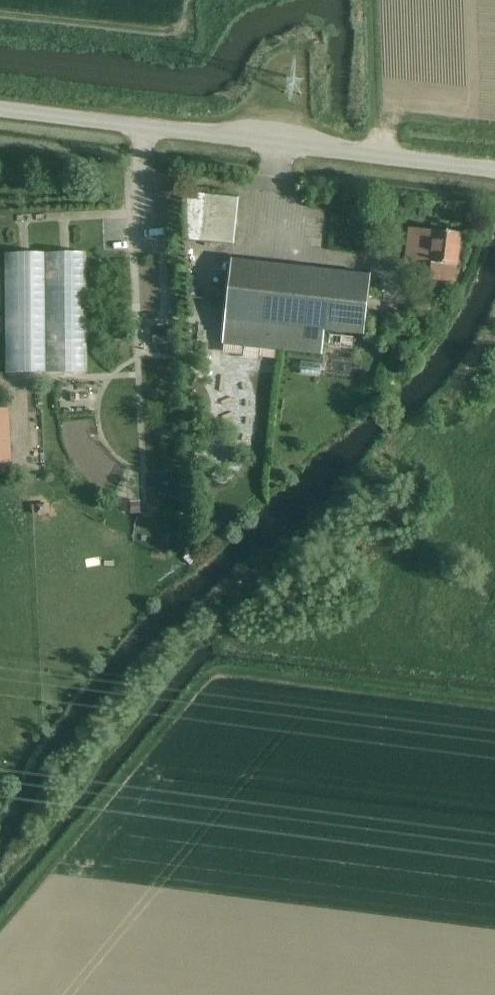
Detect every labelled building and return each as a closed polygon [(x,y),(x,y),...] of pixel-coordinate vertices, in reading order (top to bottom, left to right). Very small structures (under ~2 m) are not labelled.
[(234,245),(239,198),(205,195),(201,241),(234,245)] [(457,265),(458,265),(461,233),(434,230),(434,231),(417,229),(414,260),(431,262),(429,278),(455,281),(457,265)] [(5,371),(87,371),(86,253),(5,254),(5,371)] [(372,275),(232,259),(222,344),(323,356),(326,331),(365,335),(372,275)] [(13,476),(10,409),(0,409),(0,476),(13,476)]
